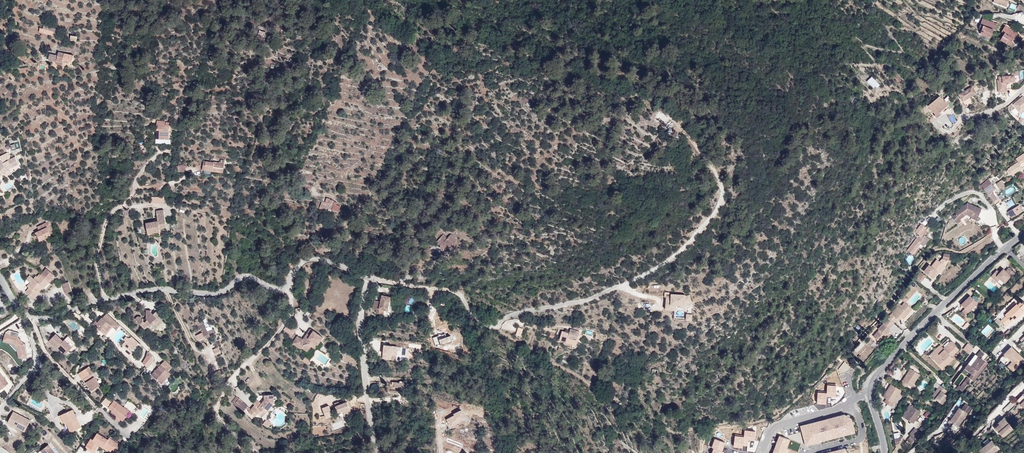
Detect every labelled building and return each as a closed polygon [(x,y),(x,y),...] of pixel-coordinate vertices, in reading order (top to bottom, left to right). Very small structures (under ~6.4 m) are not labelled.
[(990,23),(991,22),(994,13),(984,14),(979,29),(982,30),(980,33),(990,37),(993,30),(995,31),(997,25),(990,23)] [(1013,30),(1005,26),(1002,32),(1004,33),(1000,40),(1013,47),(1015,44),(1011,42),(1013,38),(1015,40),(1018,35),(1012,32),(1013,30)] [(59,37),(60,33),(59,33),(53,31),(43,28),(40,28),(39,32),(59,37)] [(72,62),(74,55),(59,52),(58,55),(50,54),(49,60),(57,62),(57,60),(63,61),(63,59),(70,61),(72,62)] [(1012,89),(1011,82),(1015,81),(1014,75),(999,76),(999,80),(998,80),(998,90),(1002,90),(1002,92),(1007,91),(1006,89),(1012,89)] [(868,80),(874,88),(879,84),(873,76),(868,80)] [(970,97),(976,93),(972,86),(959,95),(966,107),(973,103),(970,97)] [(940,96),(928,106),(935,114),(934,115),(936,118),(949,107),(940,96)] [(1023,99),(1022,97),(1013,104),(1018,110),(1022,107),(1023,109),(1023,99)] [(169,139),(170,125),(170,123),(165,123),(165,121),(157,121),(156,132),(160,133),(160,139),(169,139)] [(15,157),(11,159),(8,153),(0,157),(0,163),(0,176),(0,177),(3,173),(4,174),(9,170),(8,169),(7,168),(11,166),(12,167),(19,164),(15,157)] [(1007,171),(1009,175),(1011,173),(1012,175),(1014,173),(1023,167),(1023,153),(1016,159),(1018,162),(1008,169),(1007,171)] [(223,173),(225,160),(221,160),(220,163),(214,162),(204,161),(203,168),(205,168),(205,170),(204,173),(211,174),(211,171),(223,173)] [(989,179),(981,185),(984,189),(996,205),(999,202),(992,192),(996,188),(993,185),(992,183),(989,179)] [(336,205),(334,204),(335,201),(332,200),(330,199),(329,203),(325,202),(322,201),(319,209),(326,211),(327,208),(331,209),(338,212),(340,206),(336,205)] [(1008,208),(1015,205),(1012,199),(1005,202),(1008,208)] [(981,209),(970,204),(969,207),(965,205),(956,212),(957,213),(956,214),(952,217),(956,222),(960,219),(963,217),(961,216),(967,211),(966,214),(971,216),(970,219),(976,222),(981,209)] [(1019,205),(1007,212),(1011,218),(1023,211),(1019,205)] [(167,227),(164,210),(156,211),(158,221),(146,223),(148,233),(160,231),(160,228),(167,227)] [(56,233),(50,221),(38,227),(39,231),(36,232),(40,241),(56,233)] [(921,224),(916,232),(919,235),(907,250),(912,254),(920,244),(923,246),(929,238),(925,235),(922,232),(923,231),(925,228),(921,224)] [(457,240),(451,234),(447,238),(443,234),(437,242),(441,245),(439,247),(443,250),(447,246),(446,245),(447,244),(451,247),(457,240)] [(929,265),(924,272),(931,278),(937,271),(938,272),(939,273),(945,266),(949,260),(950,254),(944,253),(943,259),(942,259),(940,262),(937,260),(931,266),(929,265)] [(44,287),(54,275),(46,268),(41,275),(38,278),(37,276),(36,276),(34,279),(31,283),(27,286),(29,288),(26,291),(34,299),(37,295),(37,294),(42,288),(43,286),(44,287)] [(997,270),(991,276),(997,282),(1000,279),(1005,283),(1011,276),(1012,277),(1015,274),(1008,268),(1006,271),(1005,271),(1002,274),(1000,272),(999,273),(997,270)] [(920,272),(916,276),(918,277),(922,281),(926,276),(920,272)] [(671,297),(667,297),(666,304),(671,304),(671,306),(676,306),(676,304),(685,305),(685,304),(692,302),(689,295),(685,296),(685,295),(678,294),(678,296),(671,295),(671,297)] [(390,297),(387,296),(383,295),(382,295),(381,302),(375,300),(373,309),(377,310),(376,313),(383,315),(384,310),(387,310),(389,302),(390,297)] [(970,296),(961,304),(969,312),(977,303),(970,296)] [(898,307),(889,317),(896,323),(901,317),(905,313),(906,315),(912,308),(905,302),(905,303),(902,306),(899,303),(896,306),(898,307)] [(1001,321),(1006,326),(1014,319),(1015,320),(1023,312),(1023,306),(1021,302),(1018,305),(1015,302),(1004,313),(1006,316),(1001,321)] [(164,321),(160,318),(162,317),(156,311),(154,314),(155,316),(153,317),(151,314),(151,312),(151,310),(146,310),(146,319),(147,320),(145,323),(143,321),(143,318),(141,319),(141,316),(138,316),(135,319),(145,329),(147,326),(152,330),(155,327),(156,329),(164,321)] [(120,325),(107,313),(103,318),(103,317),(98,322),(96,321),(93,324),(105,335),(108,332),(107,331),(112,326),(113,327),(116,330),(120,325)] [(882,318),(875,326),(876,327),(883,319),(882,318)] [(879,330),(873,336),(880,343),(886,336),(889,333),(888,332),(890,330),(889,329),(893,324),(887,319),(878,329),(879,330)] [(979,332),(986,338),(996,329),(989,322),(979,332)] [(206,328),(204,323),(200,325),(198,326),(201,331),(202,330),(202,332),(196,335),(199,340),(205,337),(205,338),(216,333),(214,328),(213,329),(211,327),(209,326),(206,328)] [(795,329),(791,325),(786,329),(791,334),(795,329)] [(319,342),(323,337),(311,329),(305,337),(308,339),(307,341),(304,341),(303,340),(297,336),(293,343),(301,349),(302,348),(307,351),(311,346),(313,348),(318,341),(319,342)] [(580,332),(571,329),(567,342),(576,345),(580,332)] [(24,344),(18,337),(20,333),(12,330),(10,335),(6,333),(4,340),(15,343),(18,347),(21,358),(27,356),(24,344)] [(861,338),(866,343),(871,339),(865,333),(861,338)] [(75,343),(68,338),(65,341),(65,340),(64,340),(63,341),(56,334),(49,341),(57,348),(58,347),(60,349),(63,352),(66,349),(68,352),(72,347),(71,347),(75,343)] [(76,343),(68,336),(65,340),(65,341),(68,338),(75,343),(71,347),(72,347),(76,343)] [(131,351),(138,342),(131,336),(129,338),(127,336),(124,339),(126,341),(123,344),(131,351)] [(856,352),(865,345),(860,339),(851,346),(856,352)] [(18,347),(15,343),(4,340),(3,342),(10,344),(17,351),(19,358),(21,358),(18,347)] [(936,352),(932,357),(942,368),(953,358),(951,357),(959,349),(951,341),(944,348),(945,349),(939,355),(936,352)] [(968,344),(964,350),(969,354),(973,348),(968,344)] [(930,355),(932,357),(936,352),(939,355),(945,349),(944,348),(940,345),(930,355)] [(1011,347),(1005,354),(1013,361),(1008,366),(1013,371),(1023,360),(1023,359),(1011,347)] [(147,365),(154,357),(149,353),(142,361),(147,365)] [(975,354),(964,368),(972,374),(969,378),(974,381),(987,364),(981,359),(977,356),(975,354)] [(310,360),(306,356),(303,361),(309,365),(311,363),(309,361),(310,360)] [(171,374),(168,371),(172,367),(165,360),(152,375),(162,384),(171,374)] [(847,364),(845,362),(839,369),(840,374),(847,372),(851,367),(850,366),(851,365),(848,363),(847,364)] [(100,385),(92,373),(93,373),(90,367),(86,369),(89,375),(84,379),(92,391),(100,385)] [(89,375),(86,369),(78,374),(82,380),(84,379),(89,375)] [(910,369),(900,384),(907,388),(909,384),(912,386),(920,374),(910,369)] [(0,372),(0,389),(0,390),(8,384),(0,372)] [(968,378),(961,387),(959,386),(956,389),(961,393),(971,380),(968,378)] [(888,389),(883,397),(887,399),(885,403),(891,407),(901,390),(897,388),(892,385),(889,390),(888,389)] [(947,391),(940,385),(932,396),(942,404),(948,397),(945,394),(947,391)] [(267,411),(274,403),(273,395),(265,395),(265,399),(262,403),(258,401),(255,405),(251,409),(249,412),(255,417),(258,414),(260,410),(263,412),(266,409),(267,411)] [(129,413),(123,408),(124,407),(114,400),(112,402),(106,398),(102,403),(112,411),(111,412),(123,421),(129,413)] [(124,406),(131,412),(135,406),(128,400),(124,406)] [(351,413),(347,402),(344,403),(343,403),(343,402),(343,401),(342,401),(335,403),(338,412),(342,411),(344,415),(351,413)] [(251,409),(242,402),(237,407),(243,412),(246,409),(249,412),(251,409)] [(1006,413),(1014,406),(1010,402),(1003,410),(1006,413)] [(966,404),(962,410),(967,413),(971,408),(966,404)] [(910,405),(902,416),(913,423),(921,411),(910,405)] [(959,407),(950,420),(953,423),(950,427),(956,430),(967,414),(967,413),(962,410),(959,407)] [(262,417),(267,411),(266,409),(263,412),(260,410),(258,414),(262,417)] [(76,417),(73,410),(62,414),(66,422),(67,422),(71,432),(81,427),(76,416),(76,417)] [(27,428),(31,420),(13,412),(8,423),(17,427),(19,424),(27,428)] [(838,436),(852,433),(851,427),(853,427),(851,418),(844,414),(833,417),(834,420),(827,421),(823,422),(823,420),(807,424),(807,426),(801,428),(805,442),(810,441),(811,444),(814,443),(828,439),(827,437),(831,436),(838,434),(838,436)] [(267,428),(272,423),(267,419),(263,424),(267,428)] [(999,424),(995,428),(1003,437),(1013,429),(1005,419),(999,424)] [(333,429),(344,427),(343,421),(332,424),(333,429)] [(798,433),(783,437),(802,444),(803,442),(799,426),(797,427),(798,433)] [(912,435),(908,440),(911,443),(915,438),(916,439),(922,432),(923,433),(927,429),(923,426),(918,431),(917,429),(911,435),(912,435)] [(110,438),(108,439),(98,433),(96,436),(97,436),(95,440),(94,439),(92,438),(90,441),(94,444),(93,445),(97,447),(95,450),(94,450),(92,452),(93,452),(96,452),(95,451),(100,444),(101,445),(102,443),(105,445),(107,443),(110,445),(108,447),(112,450),(117,452),(119,449),(118,448),(120,444),(110,438)] [(482,443),(475,440),(476,439),(474,438),(473,438),(472,439),(471,440),(471,441),(472,442),(473,443),(473,444),(472,444),(468,450),(469,450),(467,452),(473,452),(475,450),(478,452),(481,448),(480,447),(482,443)] [(979,450),(981,452),(993,452),(998,449),(991,440),(979,450)] [(97,447),(93,445),(94,444),(90,441),(85,448),(92,452),(94,450),(95,450),(97,447)] [(108,447),(110,445),(107,443),(105,445),(102,443),(101,445),(111,451),(112,450),(108,447)] [(48,445),(41,450),(44,452),(55,452),(48,445)]
